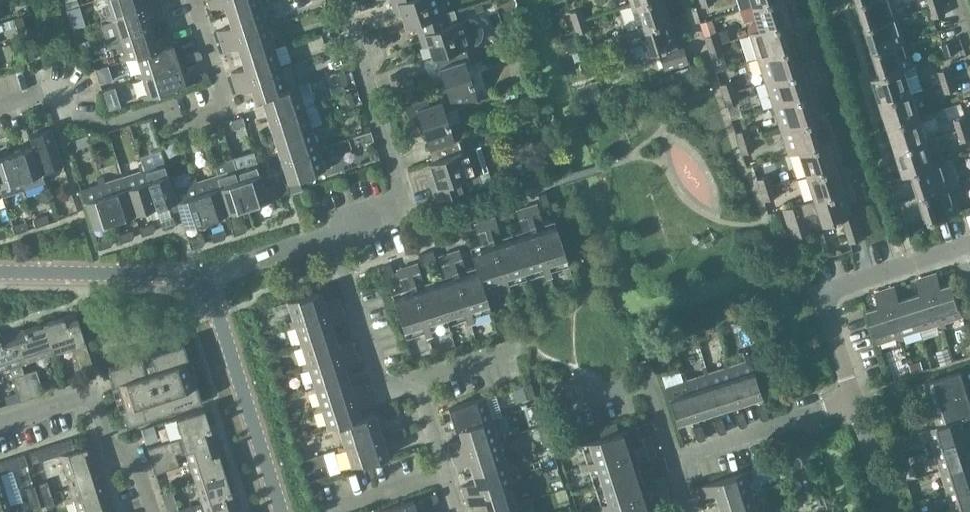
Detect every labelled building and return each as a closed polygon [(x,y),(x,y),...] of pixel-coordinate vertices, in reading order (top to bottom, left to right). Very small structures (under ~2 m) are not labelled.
[(158,0),(107,0),(112,14),(106,16),(107,19),(159,2),(158,0)] [(228,15),(261,5),(259,0),(208,0),(211,9),(224,5),(228,15)] [(392,9),(399,7),(405,26),(414,24),(414,23),(446,13),(442,0),(389,0),(392,9)] [(631,4),(639,28),(639,29),(670,19),(663,0),(645,0),(631,4)] [(784,23),(790,21),(784,0),(770,0),(752,6),(756,20),(752,21),(748,29),(749,33),(759,30),(784,22),(784,23)] [(899,16),(894,0),(867,0),(857,3),(864,27),(899,16)] [(110,41),(120,38),(153,27),(149,17),(162,12),(159,2),(107,19),(108,22),(105,23),(110,41)] [(942,3),(931,7),(935,18),(946,14),(942,3)] [(261,5),(228,15),(231,26),(218,30),(221,41),(273,24),(272,21),(267,23),(261,5)] [(432,58),(435,56),(466,46),(470,59),(469,59),(470,63),(482,59),(476,42),(477,42),(479,40),(480,38),(481,36),(482,34),(482,33),(482,31),(482,28),(481,26),(480,24),(479,23),(478,22),(476,20),(474,19),(471,18),(469,18),(466,19),(463,8),(446,13),(414,23),(414,24),(419,40),(426,38),(432,58)] [(717,8),(702,9),(703,22),(718,20),(717,8)] [(573,23),(584,20),(581,9),(570,12),(573,23)] [(79,13),(70,16),(73,28),(82,25),(79,13)] [(26,27),(22,16),(14,19),(17,26),(19,33),(24,31),(26,27)] [(872,51),(907,40),(899,16),(864,27),(872,51)] [(14,19),(4,22),(6,29),(17,26),(14,19)] [(688,62),(683,49),(683,47),(678,49),(676,45),(678,44),(670,19),(639,29),(639,28),(607,38),(617,68),(648,57),(647,54),(657,51),(664,70),(688,62)] [(584,20),(573,23),(576,34),(588,30),(584,20)] [(784,22),(759,30),(749,33),(757,58),(792,47),(784,23),(784,22)] [(273,24),(221,41),(224,51),(238,47),(241,57),(274,47),(269,29),(274,27),(273,24)] [(136,56),(172,44),(169,34),(156,38),(153,27),(120,38),(125,55),(120,57),(121,61),(136,56)] [(727,29),(715,33),(718,44),(730,40),(727,29)] [(707,47),(718,44),(715,33),(704,37),(707,47)] [(574,35),(563,39),(567,51),(578,47),(574,35)] [(88,40),(79,43),(81,50),(90,47),(88,40)] [(914,65),(907,40),(872,51),(880,75),(880,76),(914,65)] [(943,44),(947,56),(958,52),(954,40),(943,44)] [(137,79),(143,77),(179,65),(172,44),(136,56),(142,73),(136,75),(137,79)] [(718,44),(707,47),(711,58),(722,54),(718,44)] [(23,47),(27,61),(35,58),(32,47),(29,46),(23,47)] [(449,98),(453,109),(478,101),(465,60),(469,59),(470,59),(466,46),(435,56),(449,98)] [(235,83),(287,66),(285,63),(280,64),(274,47),(241,57),(245,68),(231,72),(235,83)] [(765,82),(800,71),(792,47),(757,58),(765,82)] [(202,58),(200,52),(196,50),(186,54),(188,62),(202,58)] [(108,65),(96,69),(101,84),(113,80),(108,65)] [(143,77),(149,94),(143,96),(144,100),(186,87),(179,65),(143,77)] [(912,92),(922,89),(914,65),(880,76),(880,75),(874,77),(882,102),(912,92)] [(287,66),(235,83),(238,93),(251,89),(255,100),(262,98),(261,97),(288,89),(288,88),(282,71),(288,69),(287,66)] [(943,82),(954,79),(951,68),(939,71),(943,82)] [(348,82),(344,70),(336,73),(340,87),(346,86),(348,82)] [(773,106),(807,95),(800,71),(765,82),(773,106)] [(193,76),(195,83),(209,79),(207,74),(203,72),(193,76)] [(954,79),(943,82),(946,93),(958,89),(954,79)] [(723,95),(734,92),(731,81),(719,84),(723,95)] [(598,83),(578,90),(582,104),(602,98),(598,83)] [(261,97),(262,98),(268,118),(305,106),(298,85),(288,88),(288,89),(261,97)] [(353,107),(355,104),(351,92),(343,95),(347,109),(353,107)] [(734,92),(723,95),(726,106),(737,102),(734,92)] [(912,92),(882,102),(889,126),(920,116),(912,92)] [(416,93),(407,96),(410,104),(418,101),(416,93)] [(780,130),(815,119),(807,95),(773,106),(780,130)] [(459,139),(454,141),(445,112),(453,109),(449,98),(440,101),(440,102),(422,107),(420,101),(418,101),(410,104),(405,105),(409,118),(418,116),(432,161),(433,162),(463,152),(459,139)] [(275,139),(311,127),(305,106),(268,118),(275,139)] [(22,114),(26,127),(34,125),(30,114),(26,112),(22,114)] [(928,141),(920,116),(889,126),(897,150),(928,141)] [(954,120),(958,130),(969,126),(966,116),(954,120)] [(230,129),(234,128),(245,125),(242,117),(230,121),(228,124),(230,129)] [(823,143),(815,119),(780,130),(788,155),(798,152),(798,151),(823,143)] [(958,130),(961,140),(969,137),(969,129),(969,126),(958,130)] [(282,160),(324,146),(323,143),(317,145),(311,127),(275,139),(282,160)] [(32,146),(33,146),(43,178),(47,177),(45,171),(63,165),(51,129),(29,136),(32,146)] [(739,143),(751,140),(747,129),(735,132),(739,143)] [(88,136),(76,140),(79,148),(90,145),(88,136)] [(435,201),(467,191),(491,183),(488,172),(489,170),(481,146),(474,148),(470,136),(459,139),(463,152),(433,162),(432,161),(429,162),(436,181),(429,183),(435,201)] [(947,160),(939,137),(928,141),(897,150),(905,175),(911,173),(935,165),(935,164),(947,160)] [(751,140),(739,143),(742,154),(754,150),(751,140)] [(806,175),(837,166),(829,141),(823,143),(798,151),(798,152),(806,175)] [(33,146),(32,146),(12,153),(23,189),(45,182),(43,178),(33,146)] [(288,181),(292,192),(302,188),(298,178),(325,170),(319,152),(325,150),(324,146),(282,160),(288,181)] [(12,153),(0,157),(0,188),(2,196),(23,189),(12,153)] [(919,197),(953,186),(961,183),(953,158),(947,160),(935,164),(935,165),(911,173),(919,197)] [(529,160),(512,166),(515,175),(532,169),(529,160)] [(173,189),(165,163),(147,169),(145,163),(142,165),(155,207),(176,200),(173,189)] [(257,163),(236,169),(235,169),(247,206),(269,199),(266,188),(257,163)] [(215,176),(226,213),(247,206),(235,169),(236,169),(234,164),(231,165),(232,170),(215,176)] [(123,177),(134,213),(155,207),(142,165),(138,166),(140,171),(123,177)] [(837,166),(806,175),(814,199),(814,200),(844,190),(837,166)] [(226,213),(215,176),(197,182),(195,176),(192,177),(205,219),(226,213)] [(760,190),(772,187),(768,176),(757,180),(760,190)] [(100,178),(113,220),(134,213),(123,177),(105,182),(103,177),(100,178)] [(184,226),(205,219),(192,177),(189,178),(190,184),(173,189),(176,200),(184,226)] [(100,178),(96,179),(98,185),(80,190),(92,227),(113,220),(100,178)] [(285,182),(276,185),(279,196),(284,194),(288,193),(292,192),(288,181),(285,182)] [(270,187),(266,188),(269,199),(279,196),(276,185),(270,187)] [(961,211),(953,186),(919,197),(927,222),(933,220),(934,220),(938,219),(938,218),(961,211)] [(772,187),(760,190),(764,201),(775,197),(772,187)] [(814,200),(814,199),(782,210),(792,239),(806,234),(802,220),(805,215),(813,212),(819,215),(822,225),(842,219),(849,242),(864,238),(856,213),(852,214),(844,190),(814,200)] [(545,192),(538,195),(542,206),(549,203),(545,192)] [(502,206),(506,217),(513,215),(510,204),(502,206)] [(537,204),(526,208),(549,278),(552,277),(550,271),(568,265),(554,219),(543,223),(537,204)] [(506,217),(502,206),(495,209),(499,220),(506,217)] [(511,233),(526,279),(544,273),(545,279),(549,278),(526,208),(516,211),(522,230),(511,233)] [(33,219),(36,227),(48,223),(50,220),(48,214),(33,219)] [(160,221),(163,229),(174,225),(175,222),(174,217),(160,221)] [(461,220),(465,231),(472,229),(468,218),(461,220)] [(526,279),(511,233),(501,237),(495,218),(484,221),(507,291),(510,290),(508,284),(526,279)] [(465,231),(461,220),(454,222),(458,233),(465,231)] [(475,266),(476,266),(484,292),(485,292),(502,287),(503,292),(507,291),(484,221),(474,224),(480,243),(469,247),(475,266)] [(12,226),(15,234),(26,230),(28,228),(26,222),(12,226)] [(231,227),(234,235),(245,232),(247,228),(245,222),(231,227)] [(139,228),(141,236),(153,232),(154,228),(152,223),(139,228)] [(210,233),(213,242),(224,238),(226,235),(224,229),(210,233)] [(118,234),(121,242),(132,239),(133,235),(132,230),(118,234)] [(203,236),(189,240),(192,249),(204,245),(205,242),(203,236)] [(111,237),(97,241),(99,249),(111,246),(112,242),(111,237)] [(426,252),(429,263),(436,261),(433,249),(426,252)] [(485,292),(484,292),(476,266),(475,266),(465,269),(459,250),(449,254),(471,324),(474,323),(473,317),(491,311),(485,292)] [(429,263),(426,252),(419,254),(423,266),(429,263)] [(471,324),(449,254),(438,257),(444,276),(434,279),(448,325),(466,319),(468,325),(471,324)] [(390,263),(383,265),(387,277),(394,275),(390,263)] [(407,267),(429,337),(432,336),(431,330),(448,325),(434,279),(423,282),(417,264),(407,267)] [(407,267),(396,270),(402,289),(391,293),(406,338),(424,332),(426,338),(429,337),(407,267)] [(938,273),(928,276),(944,328),(948,327),(946,322),(964,316),(953,283),(942,286),(938,273)] [(923,335),(935,331),(944,328),(928,276),(917,280),(922,293),(911,296),(922,329),(923,335)] [(904,335),(922,329),(911,296),(900,300),(896,287),(886,290),(902,342),(906,341),(904,335)] [(902,342),(886,290),(875,293),(880,306),(869,310),(879,343),(897,337),(899,343),(902,342)] [(288,322),(289,325),(341,309),(337,299),(324,303),(320,292),(287,302),(293,320),(288,322)] [(301,345),(334,334),(331,323),(344,319),(341,309),(289,325),(290,329),(295,327),(301,345)] [(732,310),(717,315),(718,318),(720,324),(735,320),(733,313),(732,310)] [(76,313),(43,323),(53,353),(72,346),(83,381),(96,376),(76,313)] [(11,333),(21,363),(53,353),(43,323),(11,333)] [(9,367),(17,392),(20,401),(32,397),(24,373),(21,363),(11,333),(0,337),(0,369),(9,367)] [(302,367),(354,351),(351,341),(337,345),(334,334),(301,345),(307,362),(301,364),(302,367)] [(164,413),(165,413),(202,401),(198,388),(200,388),(189,355),(187,356),(183,343),(151,353),(150,351),(140,354),(140,356),(108,367),(112,380),(109,380),(120,413),(122,412),(126,425),(163,413),(163,414),(164,413)] [(949,347),(939,350),(943,364),(953,361),(949,347)] [(314,387),(347,376),(344,365),(357,361),(354,351),(302,367),(303,371),(309,369),(314,387)] [(728,366),(740,403),(761,396),(748,354),(744,355),(746,360),(728,366)] [(707,373),(719,409),(740,403),(728,366),(727,361),(723,362),(725,367),(707,373)] [(921,361),(910,365),(913,373),(924,370),(921,361)] [(704,374),(686,380),(698,416),(719,409),(707,373),(706,367),(702,368),(704,374)] [(24,373),(32,397),(44,393),(36,369),(24,373)] [(927,406),(932,404),(969,392),(962,371),(925,383),(931,401),(925,403),(927,406)] [(665,387),(676,423),(698,416),(686,380),(685,374),(681,375),(683,381),(665,387)] [(315,409),(368,393),(364,382),(351,387),(347,376),(314,387),(320,404),(314,406),(315,409)] [(531,382),(522,385),(527,399),(533,398),(535,394),(531,382)] [(522,385),(512,388),(517,403),(527,399),(522,385)] [(17,392),(6,395),(9,404),(20,401),(17,392)] [(962,418),(969,416),(969,397),(969,392),(932,404),(938,422),(932,424),(933,426),(933,427),(962,418)] [(328,429),(333,427),(332,427),(361,418),(361,417),(357,407),(371,403),(368,393),(315,409),(317,413),(322,411),(328,429)] [(455,430),(459,429),(458,429),(492,419),(485,397),(448,409),(455,430)] [(398,405),(384,410),(386,418),(398,414),(400,411),(398,405)] [(760,419),(764,421),(769,419),(765,405),(757,407),(760,419)] [(214,441),(204,409),(175,418),(181,437),(171,440),(176,454),(186,451),(186,450),(214,441)] [(739,426),(743,427),(748,426),(743,412),(735,414),(739,426)] [(374,413),(361,417),(361,418),(332,427),(333,427),(334,430),(339,429),(345,446),(381,434),(374,413)] [(718,432),(721,434),(727,433),(722,418),(714,421),(718,432)] [(969,438),(969,427),(965,428),(962,418),(933,427),(933,426),(928,428),(934,446),(928,448),(930,451),(969,438)] [(462,440),(449,444),(452,454),(504,438),(503,434),(497,436),(492,419),(458,429),(459,429),(462,440)] [(653,420),(641,424),(643,432),(655,428),(653,420)] [(586,462),(581,464),(582,467),(651,445),(648,435),(630,441),(626,429),(619,432),(616,424),(598,430),(601,437),(580,444),(586,462)] [(154,425),(141,429),(145,442),(158,438),(154,425)] [(697,439),(700,441),(706,439),(701,425),(693,428),(697,439)] [(407,432),(405,426),(391,431),(393,440),(405,436),(407,432)] [(381,434),(345,446),(339,448),(340,451),(346,449),(352,468),(388,456),(381,434)] [(504,438),(452,454),(455,464),(468,460),(472,471),(505,460),(499,443),(505,441),(504,438)] [(930,451),(931,454),(936,453),(942,470),(969,461),(969,438),(930,451)] [(65,441),(68,452),(75,450),(72,439),(65,441)] [(151,461),(176,454),(171,440),(147,448),(151,461)] [(68,452),(65,441),(57,444),(61,455),(68,452)] [(225,473),(214,441),(186,450),(186,451),(196,482),(225,473)] [(61,455),(57,444),(50,446),(54,457),(60,455),(61,455)] [(89,445),(75,450),(68,452),(61,455),(60,455),(71,487),(100,478),(89,445)] [(588,469),(594,486),(639,472),(636,461),(655,455),(651,445),(582,467),(583,471),(588,469)] [(54,457),(50,446),(43,448),(47,459),(54,457)] [(47,459),(43,448),(36,450),(39,461),(47,459)] [(39,461),(36,450),(29,453),(32,464),(39,461)] [(17,457),(20,467),(28,465),(24,454),(17,457)] [(179,466),(176,454),(151,461),(155,473),(179,466)] [(313,456),(303,459),(310,481),(317,478),(320,478),(313,456)] [(655,467),(667,463),(664,456),(653,460),(655,467)] [(10,459),(13,470),(20,467),(17,457),(10,459)] [(3,461),(6,472),(13,470),(10,459),(3,461)] [(462,486),(465,496),(517,480),(516,476),(510,478),(505,460),(472,471),(475,482),(462,486)] [(942,470),(947,488),(942,490),(943,493),(969,484),(969,461),(942,470)] [(667,463),(655,467),(657,474),(669,470),(667,463)] [(751,493),(745,475),(751,473),(750,470),(698,487),(701,497),(714,493),(718,504),(751,493)] [(639,472),(594,486),(600,504),(594,506),(595,509),(665,487),(662,476),(643,482),(639,472)] [(194,511),(213,511),(235,505),(225,473),(196,482),(202,502),(192,505),(194,511)] [(10,507),(0,476),(0,510),(10,507)] [(79,511),(103,511),(110,510),(100,478),(71,487),(79,511)] [(485,511),(488,511),(518,502),(512,485),(518,483),(517,480),(465,496),(468,506),(482,502),(485,511)] [(43,495),(51,493),(47,481),(39,483),(43,495)] [(943,493),(944,496),(950,494),(955,511),(969,507),(969,484),(943,493)] [(30,500),(38,497),(34,485),(26,487),(30,500)] [(650,503),(668,497),(665,487),(595,509),(596,511),(598,511),(602,511),(652,511),(650,503)] [(51,493),(43,495),(47,508),(55,505),(51,493)] [(437,493),(422,497),(425,506),(437,502),(439,499),(437,493)] [(762,509),(757,511),(751,493),(718,504),(721,511),(763,511),(762,509)] [(38,497),(30,500),(33,511),(42,509),(38,497)] [(668,509),(680,505),(678,498),(666,502),(668,509)] [(413,500),(377,511),(417,511),(413,500)] [(518,502),(488,511),(521,511),(518,502)]
